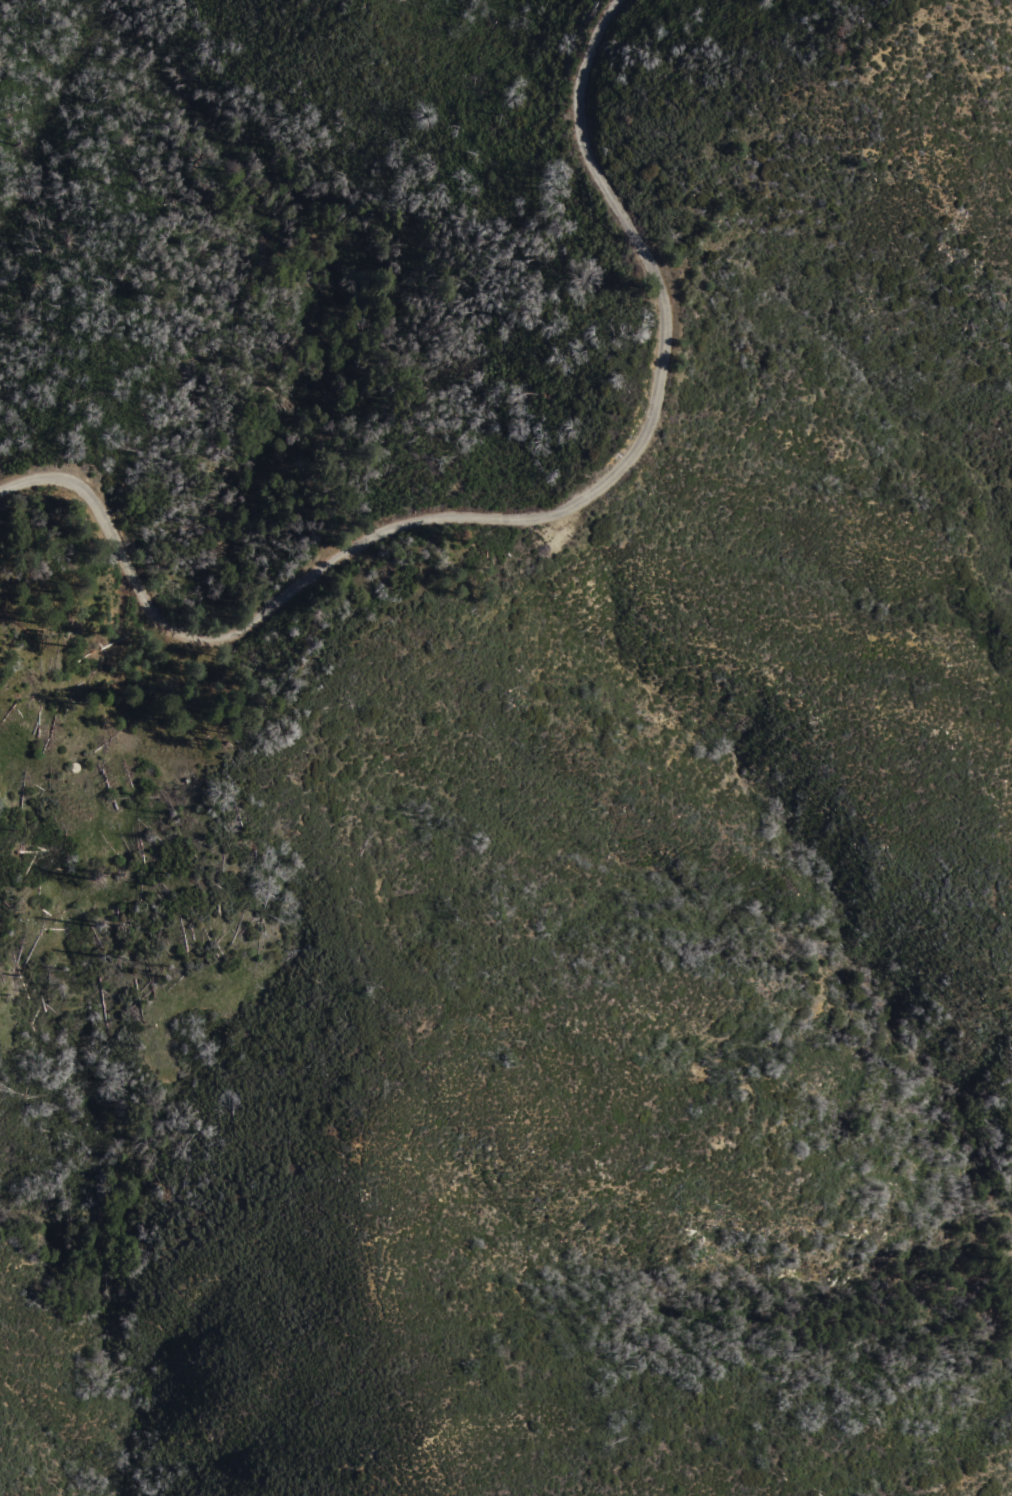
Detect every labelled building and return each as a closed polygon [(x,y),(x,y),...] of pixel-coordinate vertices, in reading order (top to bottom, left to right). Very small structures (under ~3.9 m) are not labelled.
[(71,772),(74,774),(77,774),(80,772),(81,769),(80,767),(78,765),(75,764),(72,766),(70,769),(71,772)]
